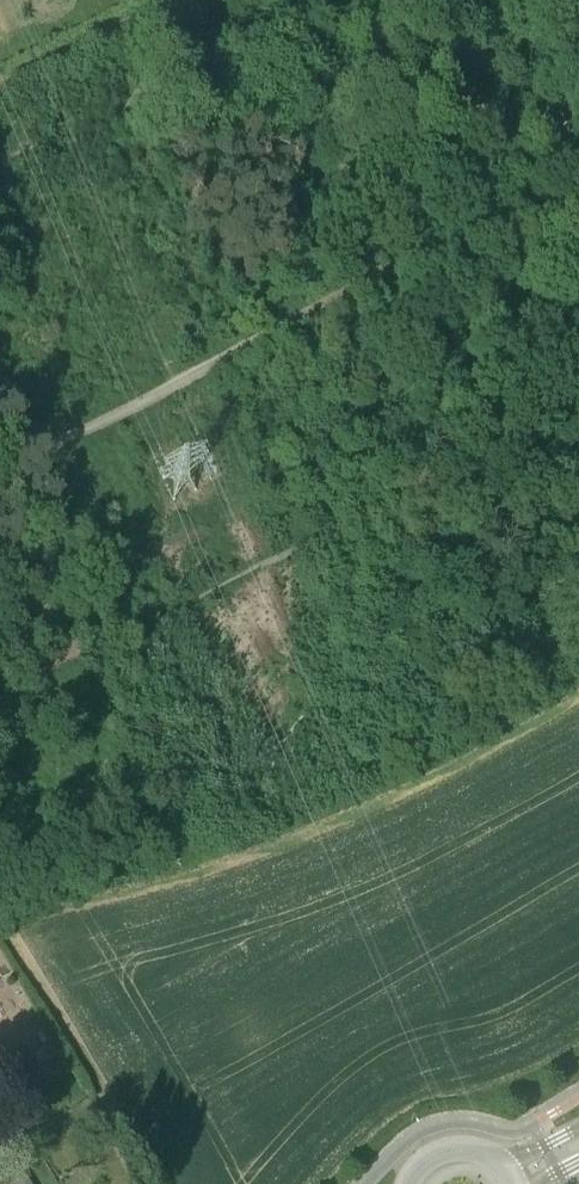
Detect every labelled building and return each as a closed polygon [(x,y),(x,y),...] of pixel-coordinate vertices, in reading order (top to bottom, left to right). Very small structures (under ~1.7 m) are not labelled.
[(24,1173),(5,1183),(31,1183),(24,1173)]
